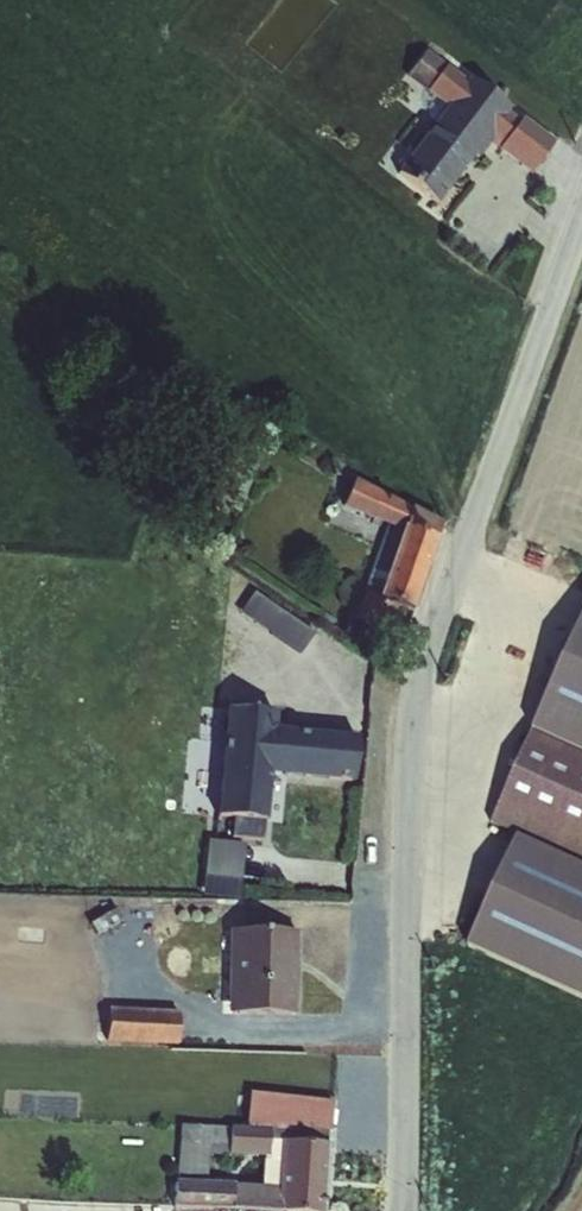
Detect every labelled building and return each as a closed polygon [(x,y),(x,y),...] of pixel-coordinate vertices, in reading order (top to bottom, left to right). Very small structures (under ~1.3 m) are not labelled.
[(394,172),(444,202),(483,138),(498,147),(522,107),(424,48),(405,78),(439,99),(394,172)] [(533,172),(557,139),(523,114),(499,147),(533,172)] [(350,484),(343,508),(383,518),(359,608),(413,622),(443,509),(350,484)] [(239,613),(303,650),(317,625),(254,589),(239,613)] [(359,731),(276,727),(277,706),(223,703),(218,811),(234,812),(233,836),(265,837),(268,773),(356,778),(359,731)] [(204,894),(243,895),(245,837),(206,836),(204,894)] [(300,926),(228,925),(227,1010),(299,1011),(300,926)] [(108,1039),(179,1041),(180,1006),(109,1004),(108,1039)] [(177,1204),(325,1210),(328,1139),(269,1137),(270,1123),(334,1125),(335,1093),(250,1090),(248,1123),(180,1120),(177,1204)] [(272,1124),(272,1133),(327,1137),(328,1128),(272,1124)]
